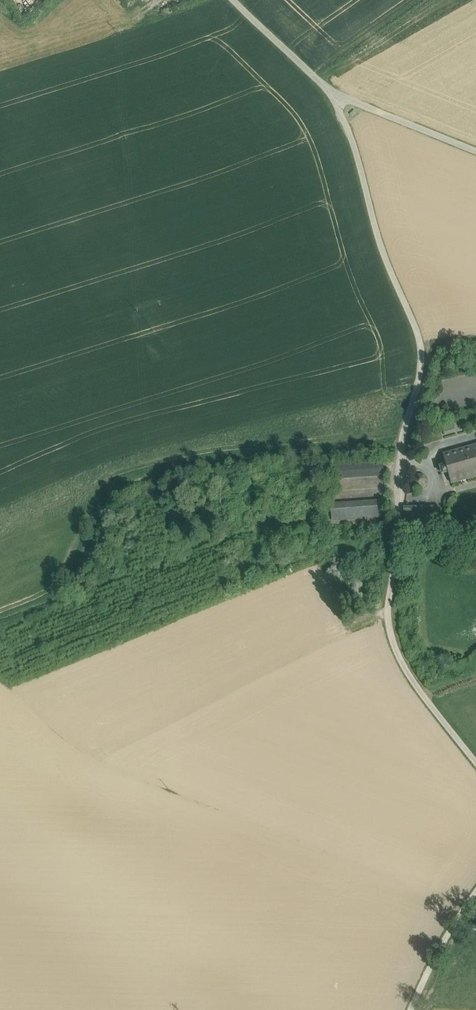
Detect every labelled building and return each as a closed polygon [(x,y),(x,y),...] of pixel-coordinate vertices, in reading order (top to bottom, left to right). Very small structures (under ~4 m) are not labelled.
[(456,433),(453,422),(443,425),(446,436),(456,433)] [(429,429),(431,441),(442,438),(439,427),(429,429)] [(444,455),(452,486),(475,479),(475,446),(444,455)] [(384,462),(331,464),(331,476),(385,474),(384,462)] [(428,483),(428,478),(424,473),(418,473),(414,477),(414,483),(418,487),(424,487),(428,483)] [(384,501),(332,503),(333,518),(384,515),(384,501)]
